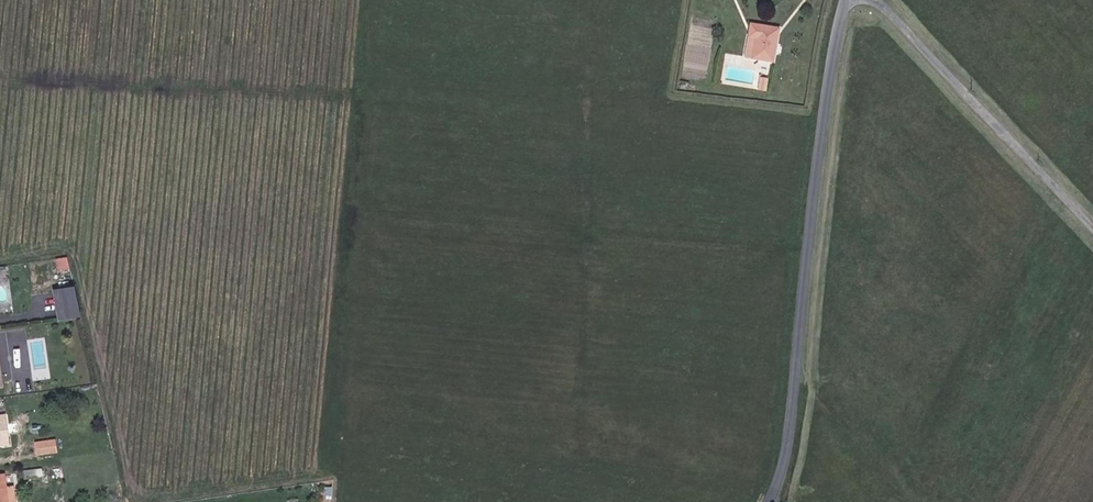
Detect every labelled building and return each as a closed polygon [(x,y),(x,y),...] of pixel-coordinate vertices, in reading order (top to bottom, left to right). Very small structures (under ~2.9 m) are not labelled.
[(775,61),(782,28),(751,22),(746,55),(775,61)] [(768,71),(761,69),(759,81),(766,82),(768,71)] [(81,317),(75,285),(53,290),(59,321),(81,317)] [(6,432),(4,416),(0,416),(0,444),(8,443),(6,432)] [(60,450),(58,439),(41,442),(43,453),(60,450)] [(42,477),(41,469),(22,472),(23,480),(42,477)] [(16,489),(9,490),(7,474),(0,475),(0,501),(18,501),(16,489)]
